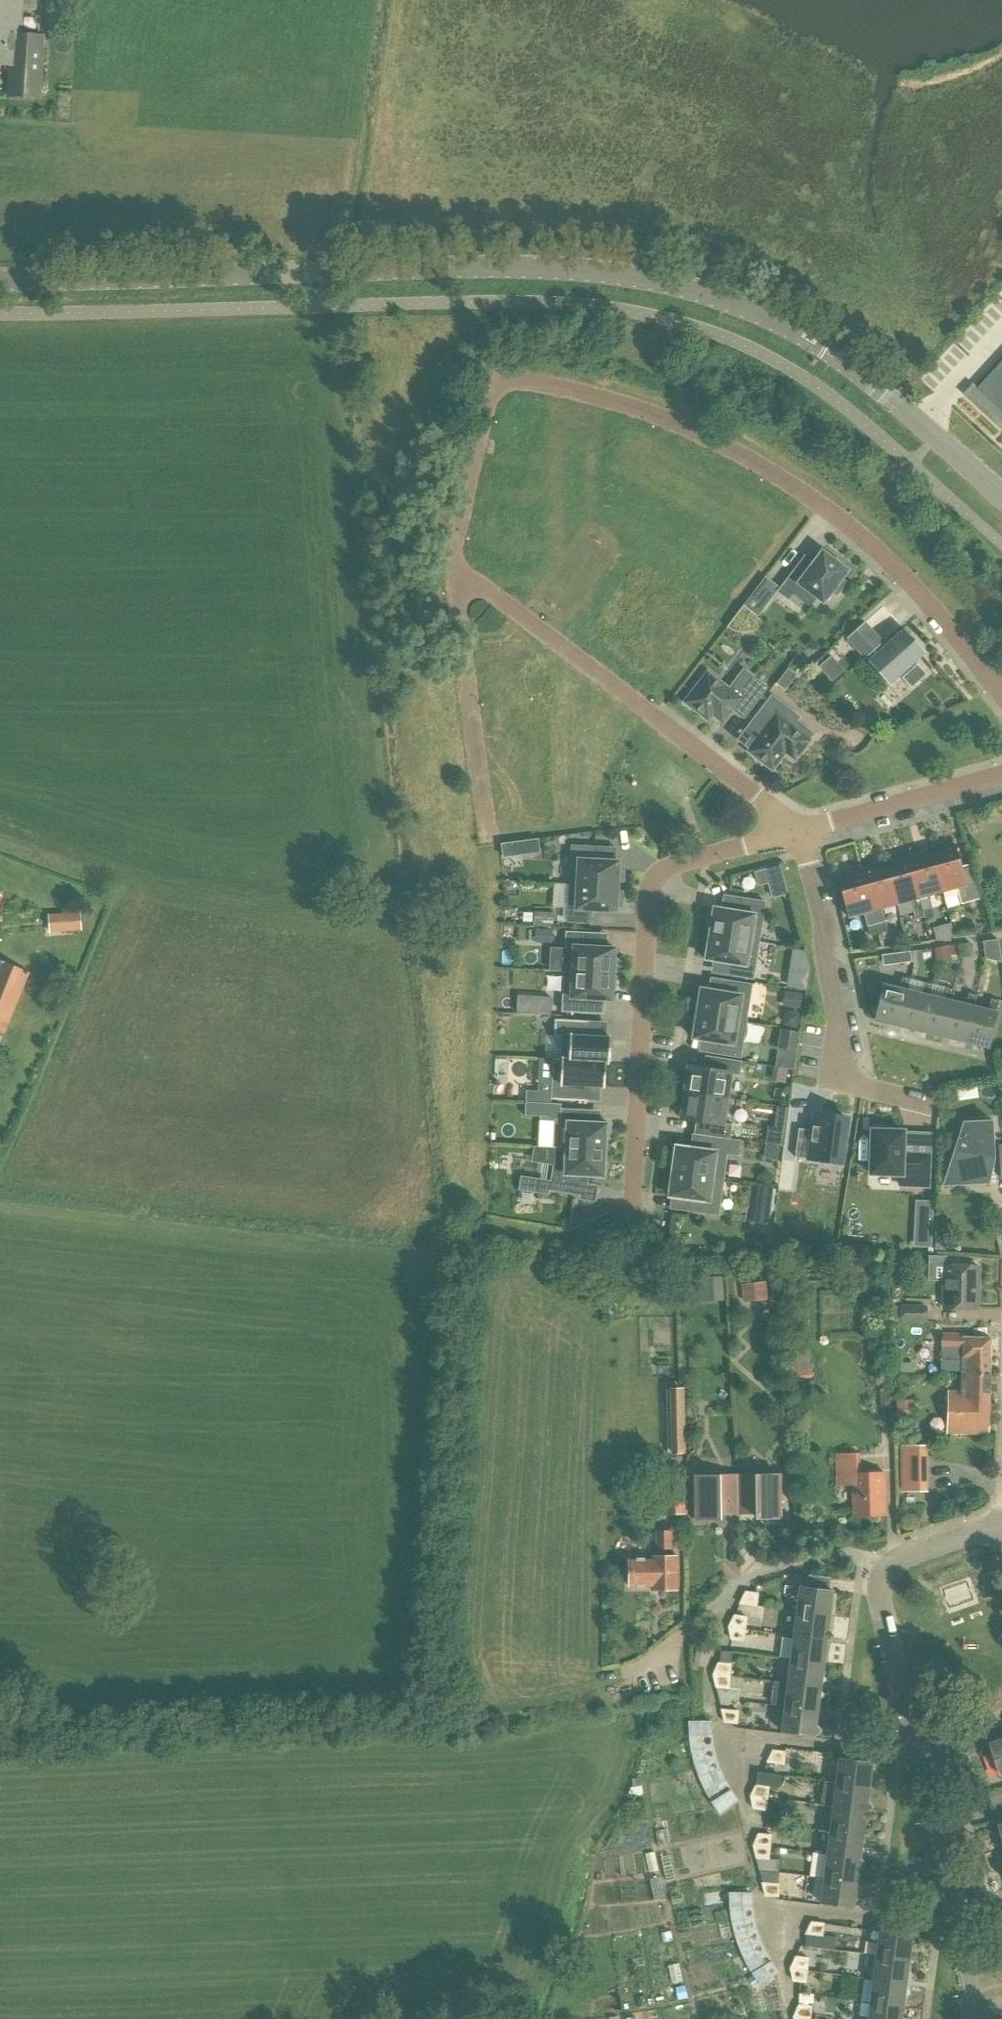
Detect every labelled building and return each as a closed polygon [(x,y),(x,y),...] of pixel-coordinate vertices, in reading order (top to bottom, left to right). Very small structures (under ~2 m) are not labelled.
[(38,0),(0,0),(0,66),(10,67),(8,96),(41,98),(44,36),(22,34),(24,11),(37,11),(38,0)] [(974,401),(985,412),(984,413),(1001,430),(1001,361),(977,389),(981,393),(974,401)] [(848,570),(822,551),(813,563),(805,556),(806,555),(805,554),(777,591),(778,592),(778,591),(788,599),(799,584),(824,602),(832,591),(837,595),(846,582),(841,579),(848,570)] [(744,605),(758,616),(771,599),(757,588),(744,605)] [(885,646),(882,643),(883,643),(864,622),(846,638),(889,685),(925,652),(910,634),(905,639),(900,632),(885,646)] [(786,668),(778,678),(787,685),(795,675),(786,668)] [(744,717),(767,687),(744,670),(729,689),(716,679),(713,683),(709,683),(705,684),(701,681),(685,702),(699,713),(700,713),(701,714),(703,714),(704,714),(705,713),(706,712),(708,710),(723,722),(733,709),(744,717)] [(806,743),(789,730),(798,717),(772,697),(752,723),(763,732),(748,751),(773,770),(786,752),(795,760),(810,740),(809,739),(806,743)] [(503,857),(541,852),(539,839),(502,843),(503,857)] [(932,856),(942,893),(957,889),(961,904),(979,899),(975,882),(966,884),(955,844),(939,849),(940,854),(932,856)] [(618,881),(623,881),(624,867),(619,866),(619,861),(594,860),(595,847),(572,846),(570,884),(618,886),(618,881)] [(942,893),(932,856),(924,858),(923,853),(908,857),(923,911),(932,908),(928,897),(942,893)] [(894,866),(886,868),(896,905),(910,901),(911,904),(915,920),(924,917),(924,915),(923,911),(908,857),(892,861),(894,866)] [(780,863),(754,870),(758,884),(768,881),(773,897),(788,893),(780,863)] [(896,905),(886,868),(878,871),(877,866),(862,870),(879,933),(888,931),(882,909),(896,905)] [(864,914),(870,936),(879,933),(862,870),(846,874),(848,879),(839,881),(849,918),(864,914)] [(623,892),(617,891),(618,886),(570,884),(568,922),(591,923),(591,910),(616,911),(617,906),(622,906),(623,892)] [(710,934),(759,942),(765,902),(742,898),(740,912),(714,908),(713,913),(710,912),(707,928),(711,929),(710,934)] [(49,933),(82,930),(81,911),(48,914),(49,933)] [(535,912),(534,925),(552,926),(553,913),(535,912)] [(589,947),(589,933),(566,931),(564,971),(613,974),(613,972),(617,973),(618,959),(614,958),(615,948),(589,947)] [(759,942),(710,934),(706,959),(732,963),(730,975),(753,979),(759,942)] [(945,963),(967,960),(964,945),(943,949),(945,963)] [(806,951),(806,950),(794,948),(787,985),(806,989),(808,981),(809,973),(810,966),(808,958),(806,951)] [(4,1034),(29,972),(0,960),(0,1032),(4,1034)] [(613,974),(564,971),(562,1011),(585,1013),(586,999),(612,1000),(612,990),(616,990),(617,976),(613,976),(613,974)] [(907,991),(908,991),(910,979),(902,977),(899,989),(884,985),(876,1020),(899,1025),(907,991)] [(697,999),(695,1011),(697,1012),(697,1013),(746,1021),(752,985),(729,981),(727,993),(701,989),(699,999),(697,999)] [(929,996),(930,996),(933,984),(924,982),(922,994),(908,991),(907,991),(899,1025),(921,1031),(929,996)] [(921,1031),(943,1036),(951,1001),(952,1002),(955,990),(947,988),(944,1000),(930,996),(929,996),(921,1031)] [(943,1036),(965,1042),(973,1007),(974,1007),(977,995),(969,993),(966,1005),(952,1002),(951,1001),(943,1036)] [(535,994),(534,1012),(551,1013),(552,996),(535,994)] [(973,1007),(965,1042),(988,1047),(996,1012),(999,1001),(991,999),(988,1010),(974,1007),(973,1007)] [(697,1013),(697,1015),(694,1015),(692,1027),(695,1027),(693,1038),(719,1042),(717,1053),(740,1057),(746,1021),(697,1013)] [(561,1059),(609,1061),(610,1037),(587,1036),(588,1021),(555,1019),(555,1021),(556,1021),(555,1036),(562,1036),(561,1059)] [(797,1051),(800,1032),(781,1029),(778,1048),(797,1051)] [(685,1092),(727,1099),(730,1074),(739,1075),(742,1061),(714,1057),(713,1065),(710,1064),(710,1065),(706,1067),(706,1069),(688,1067),(685,1092)] [(586,1086),(604,1087),(606,1062),(561,1060),(561,1059),(553,1059),(551,1091),(526,1090),(526,1102),(549,1104),(551,1104),(551,1099),(587,1101),(588,1091),(585,1090),(586,1086)] [(704,1127),(703,1135),(715,1137),(730,1139),(732,1124),(723,1123),(727,1099),(685,1092),(681,1118),(699,1121),(698,1123),(701,1127),(704,1127)] [(548,1116),(549,1104),(526,1102),(525,1115),(548,1116)] [(568,1124),(567,1148),(604,1150),(605,1138),(609,1138),(610,1124),(583,1123),(584,1110),(561,1109),(560,1123),(568,1124)] [(799,1132),(795,1156),(841,1164),(848,1120),(816,1114),(814,1134),(799,1132)] [(990,1184),(989,1158),(995,1158),(993,1120),(963,1121),(953,1152),(956,1153),(957,1179),(971,1179),(972,1185),(990,1184)] [(875,1130),(872,1130),(871,1174),(901,1175),(901,1185),(928,1186),(929,1154),(903,1153),(904,1131),(889,1130),(889,1126),(875,1126),(875,1130)] [(741,1140),(730,1139),(715,1137),(713,1151),(676,1146),(676,1150),(671,1149),(668,1166),(673,1167),(673,1171),(725,1178),(728,1155),(739,1156),(741,1140)] [(567,1148),(553,1147),(553,1148),(554,1148),(553,1162),(549,1191),(580,1196),(583,1180),(587,1177),(605,1180),(608,1163),(604,1162),(604,1150),(567,1148)] [(781,1168),(780,1172),(794,1174),(796,1161),(782,1159),(782,1160),(781,1168)] [(688,1212),(720,1216),(725,1178),(673,1171),(669,1196),(690,1199),(688,1212)] [(537,1192),(539,1178),(520,1175),(518,1189),(537,1192)] [(915,1222),(932,1223),(933,1200),(916,1199),(915,1222)] [(977,1308),(978,1267),(945,1266),(944,1307),(977,1308)] [(709,1279),(709,1300),(735,1300),(736,1279),(709,1279)] [(765,1282),(752,1283),(753,1299),(766,1298),(765,1282)] [(927,1322),(927,1316),(927,1305),(902,1304),(901,1322),(927,1322)] [(991,1373),(992,1336),(965,1335),(965,1333),(942,1332),(941,1349),(944,1349),(943,1361),(964,1361),(964,1372),(991,1373)] [(787,1378),(811,1377),(810,1351),(785,1351),(787,1378)] [(900,1362),(899,1371),(913,1371),(913,1362),(900,1362)] [(989,1432),(991,1373),(964,1372),(963,1392),(949,1392),(948,1430),(989,1432)] [(668,1454),(686,1453),(684,1387),(666,1388),(668,1454)] [(896,1399),(896,1420),(915,1420),(916,1399),(896,1399)] [(904,1490),(928,1489),(927,1445),(903,1445),(904,1490)] [(860,1472),(860,1453),(835,1453),(836,1485),(855,1485),(855,1514),(886,1514),(885,1472),(860,1472)] [(667,1514),(686,1514),(685,1472),(666,1473),(667,1514)] [(738,1474),(738,1500),(739,1511),(757,1511),(757,1516),(781,1516),(781,1473),(738,1474)] [(739,1511),(738,1500),(738,1474),(696,1474),(696,1517),(720,1516),(720,1512),(739,1511)] [(630,1555),(630,1586),(652,1587),(652,1588),(678,1587),(678,1554),(673,1554),(673,1530),(656,1530),(656,1555),(652,1555),(630,1555)] [(829,1590),(831,1577),(809,1574),(807,1587),(800,1586),(797,1611),(830,1615),(833,1590),(829,1590)] [(757,1606),(759,1592),(745,1590),(739,1603),(757,1606)] [(828,1627),(830,1615),(797,1611),(794,1635),(828,1639),(834,1635),(828,1627)] [(728,1626),(746,1629),(748,1616),(734,1614),(728,1626)] [(746,1629),(728,1626),(731,1639),(744,1641),(746,1629)] [(827,1640),(828,1639),(794,1635),(791,1658),(824,1663),(827,1640)] [(712,1674),(731,1675),(732,1663),(731,1663),(732,1651),(721,1650),(720,1662),(718,1661),(712,1674)] [(821,1686),(824,1663),(791,1658),(788,1682),(821,1686)] [(731,1675),(712,1674),(716,1687),(730,1688),(731,1675)] [(821,1686),(788,1682),(774,1680),(771,1704),(785,1705),(818,1710),(821,1686)] [(816,1723),(818,1710),(785,1705),(781,1731),(815,1735),(822,1730),(816,1723)] [(738,1724),(739,1710),(721,1708),(724,1722),(738,1724)] [(689,1737),(712,1735),(712,1733),(712,1720),(688,1720),(689,1735),(689,1737)] [(691,1749),(714,1746),(712,1735),(689,1737),(691,1749)] [(1001,1775),(1001,1739),(989,1743),(1001,1776),(1001,1775)] [(694,1763),(717,1757),(714,1746),(691,1749),(694,1763)] [(785,1764),(786,1751),(773,1749),(766,1762),(785,1764)] [(699,1777),(721,1768),(717,1757),(694,1763),(699,1777)] [(870,1786),(873,1762),(839,1758),(836,1782),(870,1786)] [(705,1790),(726,1779),(721,1768),(699,1777),(705,1790)] [(640,1778),(633,1779),(633,1786),(629,1786),(627,1793),(642,1791),(640,1778)] [(712,1802),(731,1789),(726,1779),(705,1790),(710,1800),(712,1802)] [(870,1786),(836,1782),(824,1781),(821,1804),(833,1806),(868,1811),(868,1810),(874,1807),(868,1799),(870,1786)] [(750,1795),(750,1796),(768,1798),(770,1785),(756,1783),(750,1795)] [(721,1814),(739,1800),(731,1789),(712,1802),(721,1814)] [(766,1810),(768,1798),(750,1796),(753,1808),(766,1810)] [(994,1805),(999,1818),(1001,1817),(1001,1802),(994,1805)] [(868,1810),(868,1811),(833,1806),(830,1830),(863,1834),(865,1821),(872,1816),(868,1810)] [(861,1856),(863,1834),(830,1830),(827,1854),(863,1859),(861,1856)] [(758,1832),(753,1845),(771,1847),(772,1834),(758,1832)] [(771,1847),(753,1845),(756,1858),(757,1858),(759,1870),(778,1872),(780,1859),(770,1858),(771,1847)] [(866,1863),(863,1859),(827,1854),(824,1878),(857,1882),(859,1868),(866,1863)] [(854,1907),(857,1882),(824,1878),(821,1903),(854,1907)] [(779,1897),(780,1883),(761,1882),(765,1896),(779,1897)] [(730,1908),(753,1906),(753,1892),(729,1891),(730,1908)] [(732,1921),(755,1917),(755,1916),(753,1906),(730,1908),(731,1920),(732,1921)] [(735,1935),(758,1929),(757,1928),(755,1917),(732,1921),(735,1935)] [(823,1936),(825,1922),(811,1920),(805,1934),(823,1936)] [(739,1948),(761,1940),(761,1939),(758,1929),(735,1935),(739,1948)] [(725,1942),(723,1930),(698,1933),(700,1946),(725,1942)] [(909,1958),(913,1934),(879,1930),(876,1954),(909,1958)] [(745,1961),(766,1951),(766,1950),(761,1940),(739,1948),(745,1961)] [(752,1973),(772,1960),(766,1951),(745,1961),(752,1973)] [(697,1956),(701,1970),(713,1966),(709,1952),(697,1956)] [(906,1982),(909,1958),(876,1954),(873,1978),(906,1982)] [(796,1955),(790,1967),(808,1969),(809,1957),(796,1955)] [(761,1986),(780,1971),(772,1960),(752,1973),(753,1975),(759,1983),(761,1986)] [(806,1982),(808,1969),(790,1967),(793,1981),(806,1982)] [(759,1983),(753,1975),(747,1979),(753,1987),(759,1983)] [(903,2006),(906,1982),(873,1978),(870,2002),(903,2006)] [(687,1997),(685,1985),(675,1987),(678,1999),(687,1997)] [(903,2006),(870,2002),(868,2018),(902,2018),(903,2006)] [(799,2003),(793,2016),(811,2018),(812,2005),(799,2003)]
